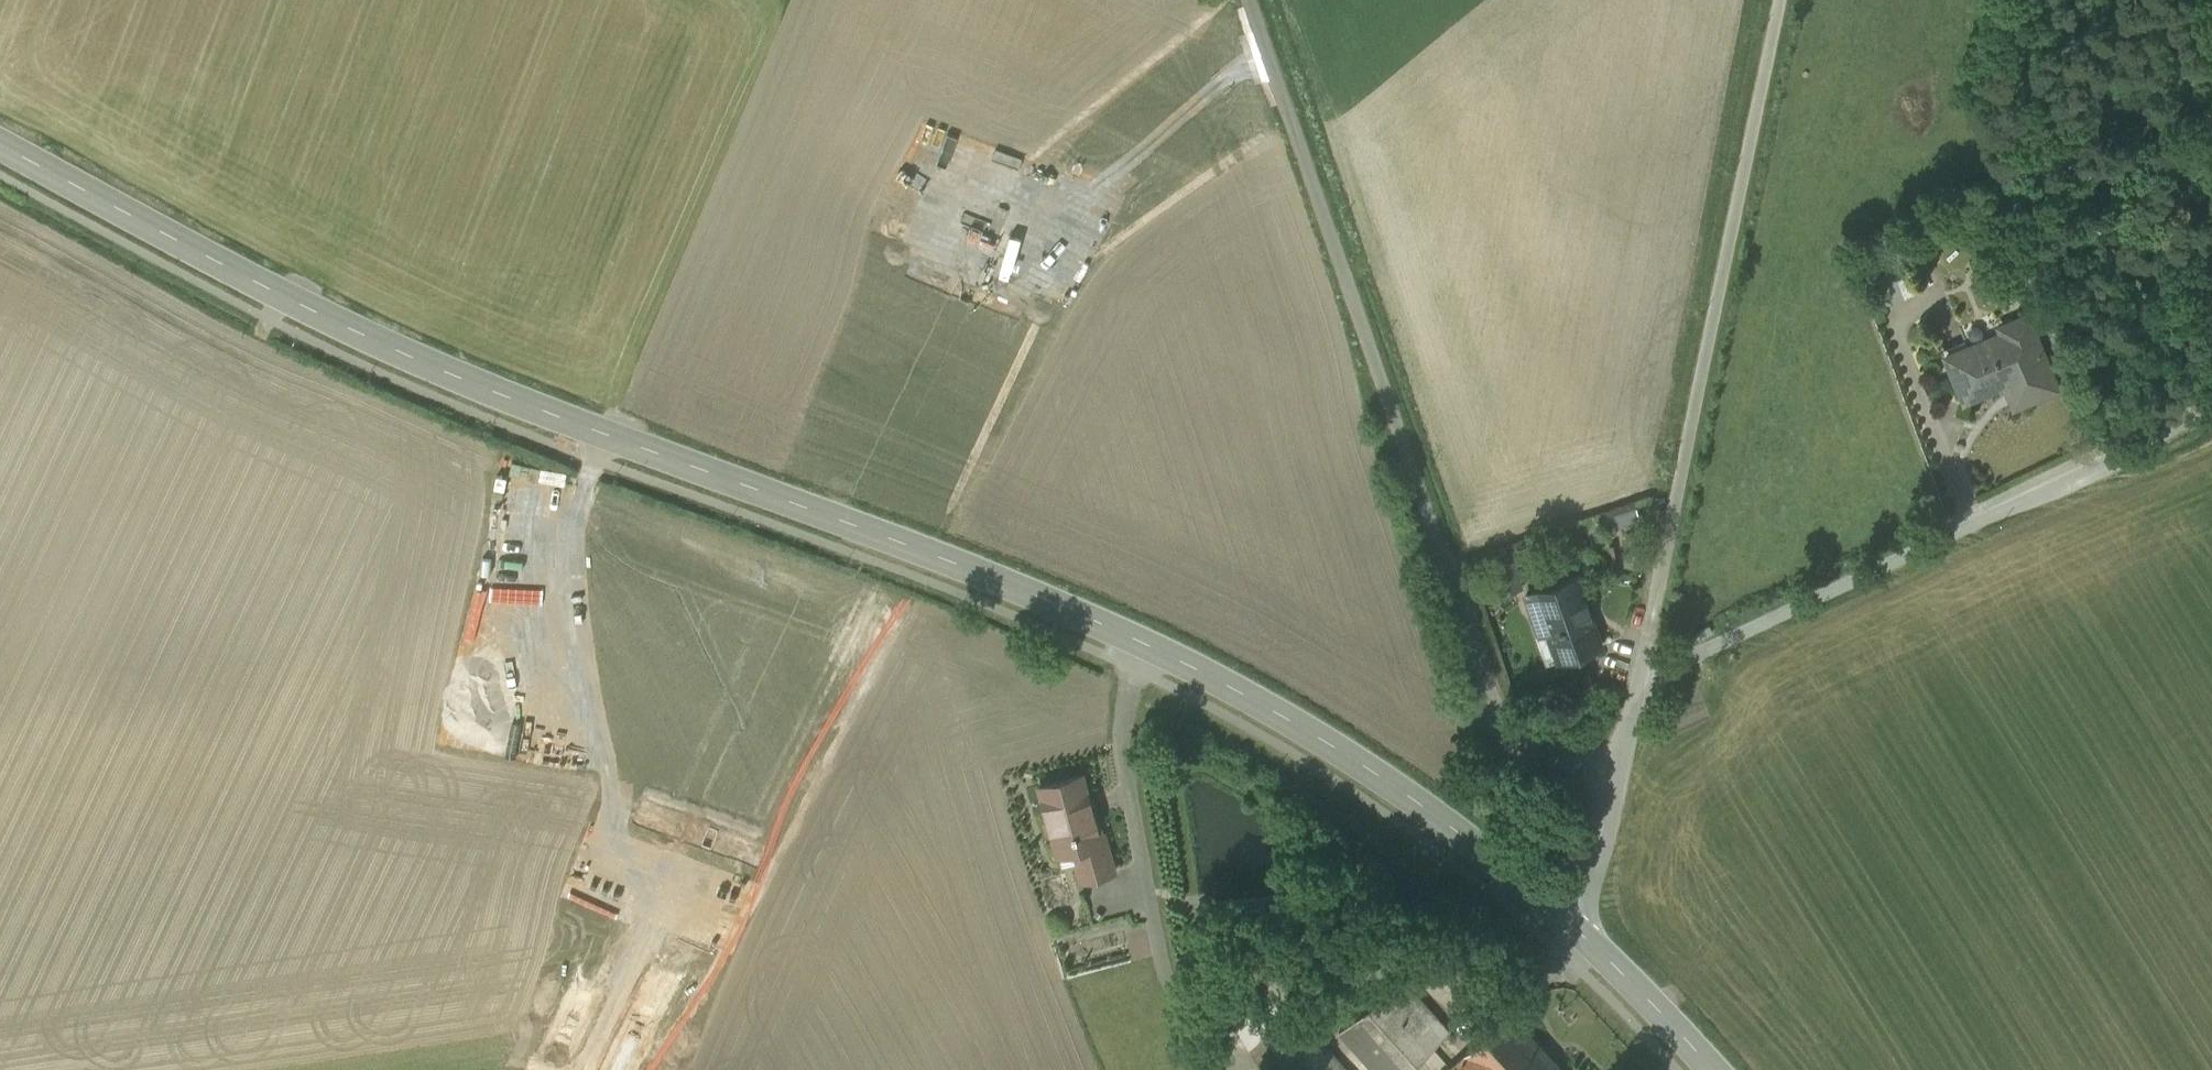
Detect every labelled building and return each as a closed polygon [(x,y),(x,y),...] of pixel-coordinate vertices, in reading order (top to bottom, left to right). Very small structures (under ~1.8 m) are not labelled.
[(2027,321),(2000,332),(2002,337),(1944,361),(1962,404),(2020,381),(2029,404),(2056,392),(2027,321)] [(1618,525),(1641,525),(1641,511),(1618,510),(1618,525)] [(1576,576),(1559,583),(1555,580),(1544,584),(1542,588),(1525,594),(1539,634),(1549,630),(1559,659),(1600,645),(1599,644),(1597,644),(1588,617),(1590,616),(1576,576)] [(1592,683),(1585,664),(1551,676),(1558,694),(1592,683)] [(1082,774),(1039,786),(1048,818),(1045,824),(1047,832),(1053,835),(1055,842),(1074,837),(1078,849),(1106,841),(1104,835),(1099,837),(1082,774)] [(1078,849),(1072,851),(1081,881),(1115,871),(1106,841),(1078,849)] [(1338,1032),(1374,1069),(1403,1069),(1449,1026),(1399,974),(1338,1032)] [(1508,1013),(1463,1054),(1478,1069),(1560,1069),(1508,1013)] [(1292,1014),(1265,1038),(1294,1069),(1343,1069),(1292,1014)] [(1446,1069),(1478,1069),(1463,1054),(1446,1069)]
